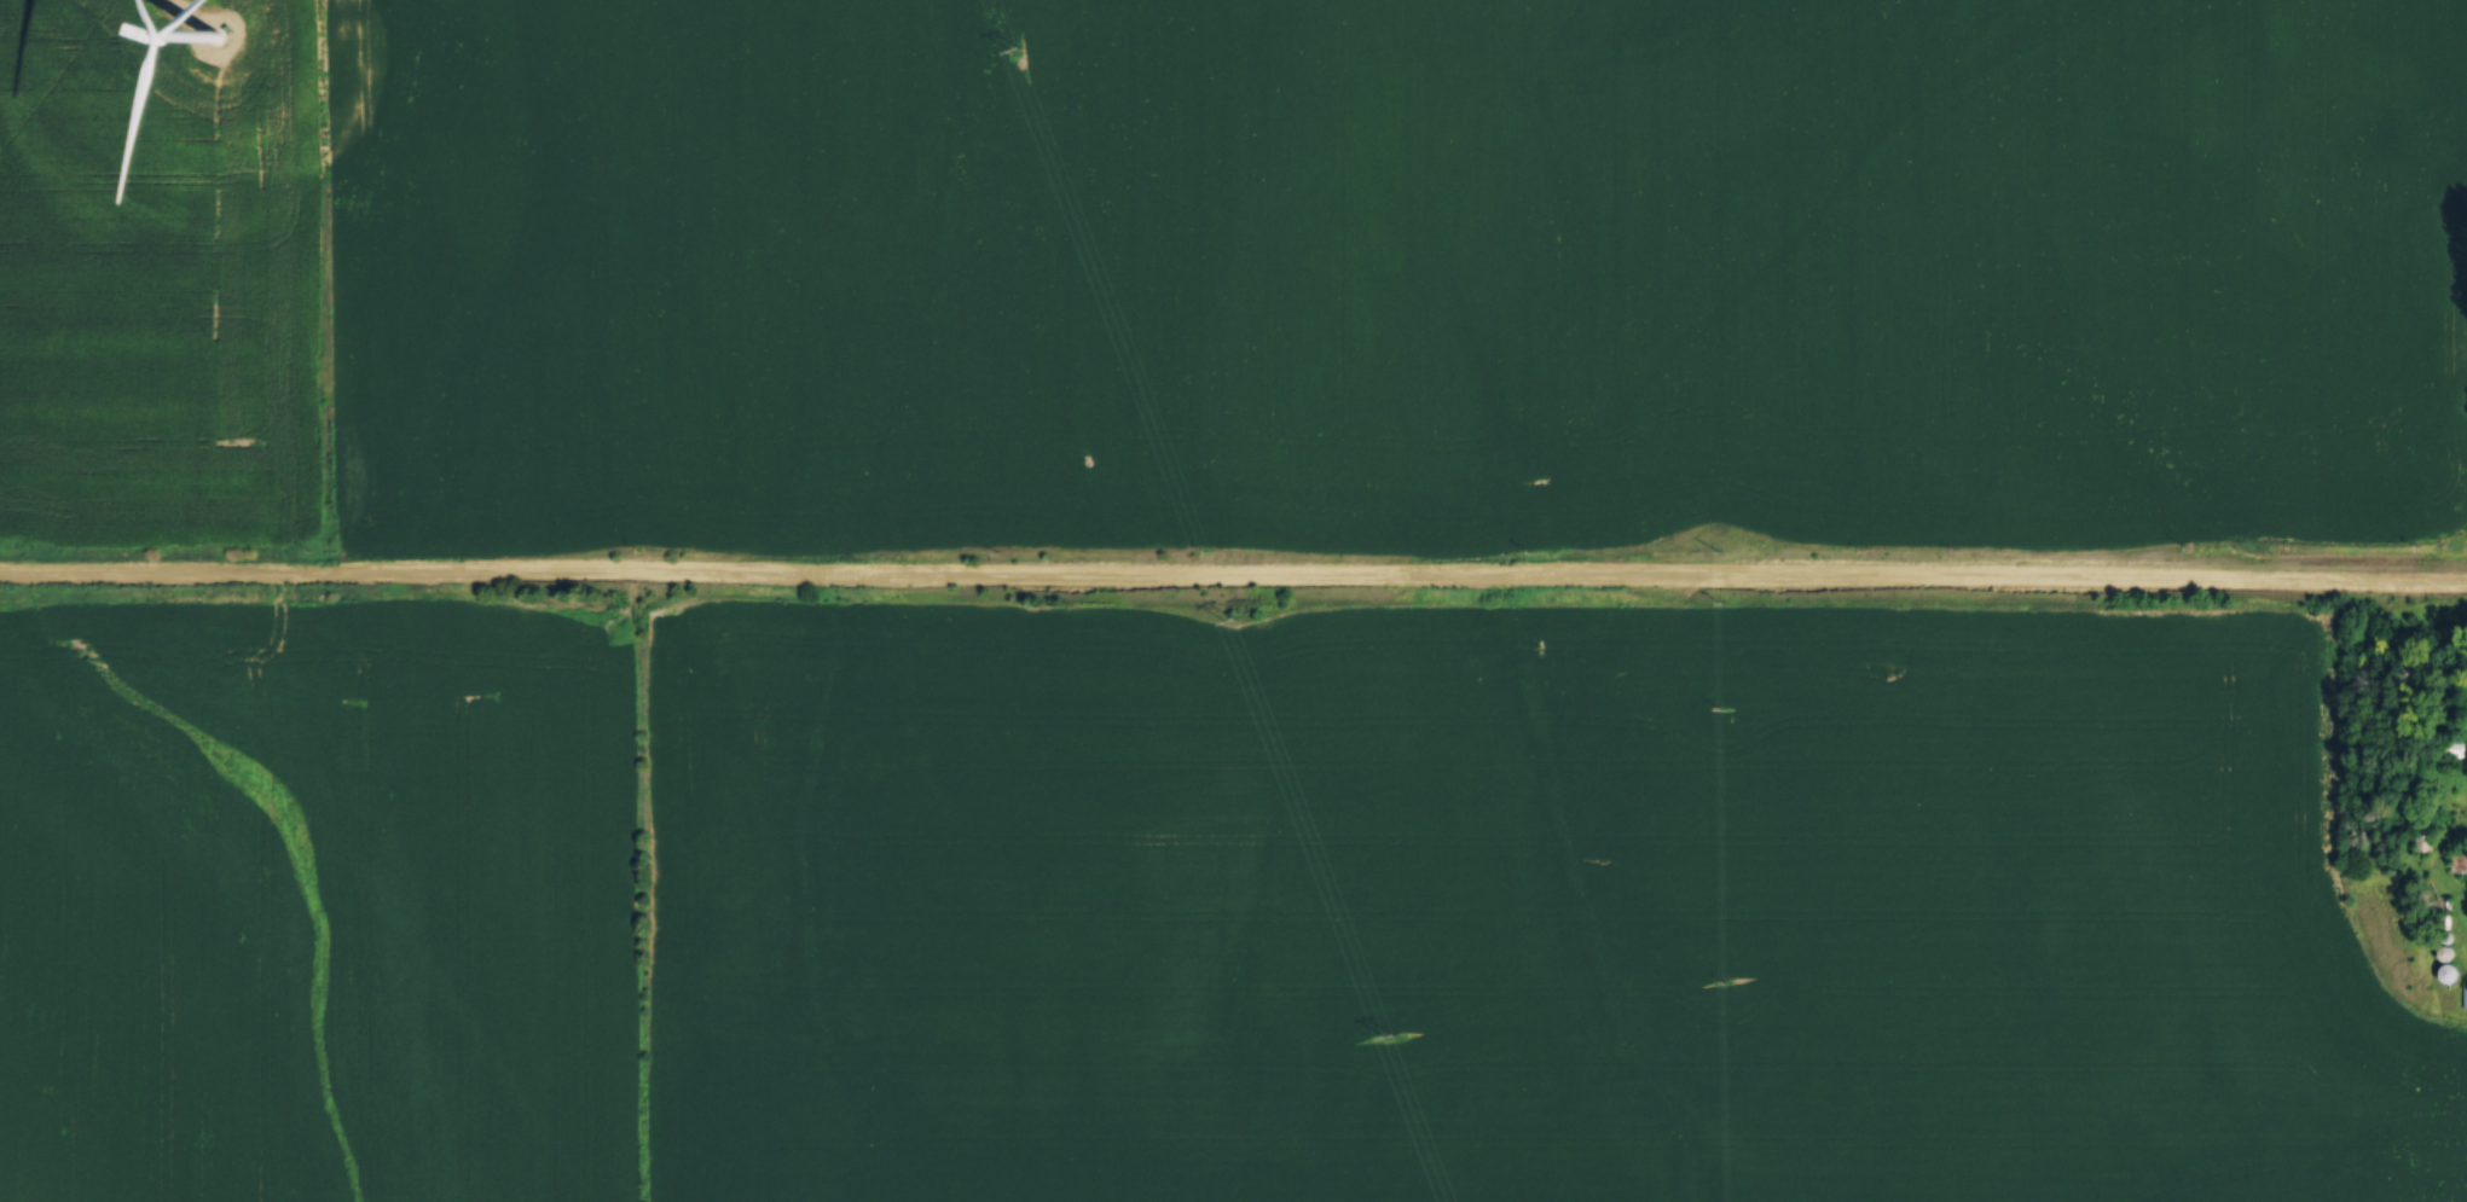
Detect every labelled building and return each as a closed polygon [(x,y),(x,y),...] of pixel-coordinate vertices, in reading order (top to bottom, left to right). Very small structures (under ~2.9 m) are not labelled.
[(2447,755),(2466,755),(2466,736),(2447,736),(2447,755)] [(2436,818),(2417,818),(2417,851),(2436,851),(2436,818)] [(2453,849),(2453,869),(2466,869),(2466,849),(2453,849)] [(2457,945),(2445,946),(2447,959),(2458,957),(2457,945)] [(2446,979),(2457,978),(2456,963),(2445,964),(2446,979)]
